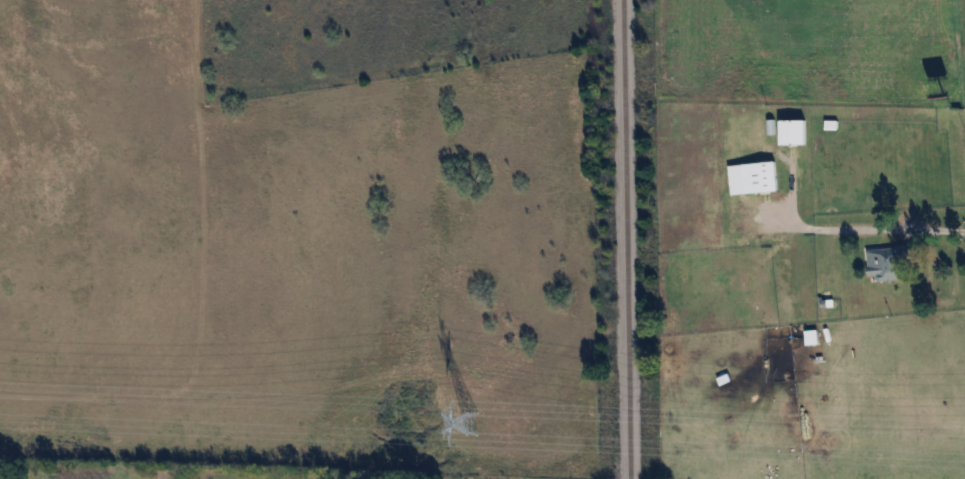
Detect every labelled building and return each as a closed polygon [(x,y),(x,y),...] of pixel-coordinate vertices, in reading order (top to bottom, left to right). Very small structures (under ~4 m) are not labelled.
[(807,146),(807,121),(780,121),(780,146),(807,146)] [(778,192),(776,162),(728,166),(731,196),(778,192)] [(876,246),(878,280),(905,279),(904,260),(918,260),(917,244),(876,246)]
